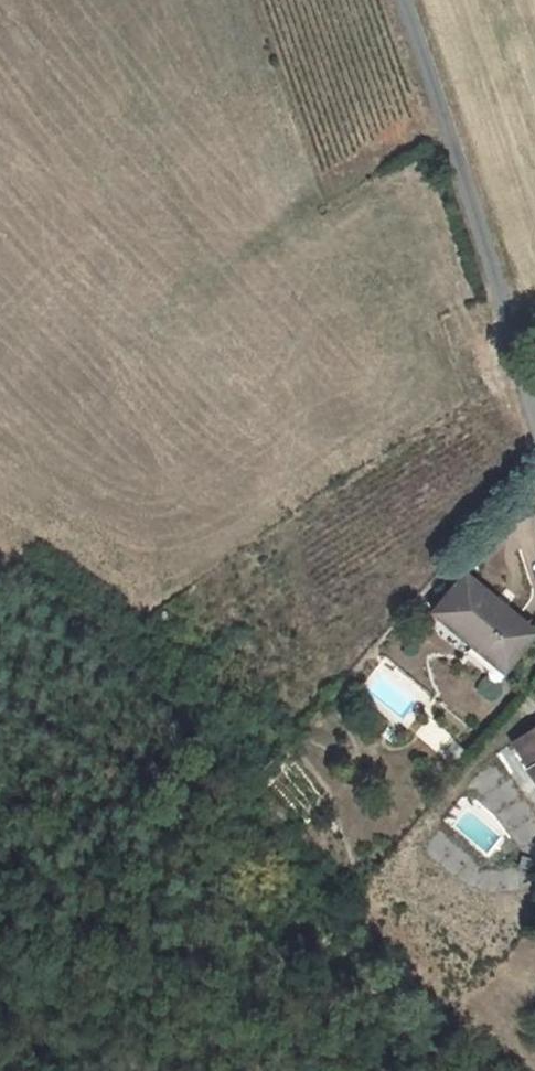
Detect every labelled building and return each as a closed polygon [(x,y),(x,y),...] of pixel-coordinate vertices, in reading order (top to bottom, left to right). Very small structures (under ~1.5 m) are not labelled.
[(433,612),(500,669),(531,633),(463,576),(433,612)] [(419,733),(449,763),(463,748),(434,719),(419,733)] [(512,744),(529,769),(526,771),(534,783),(534,728),(512,744)]
